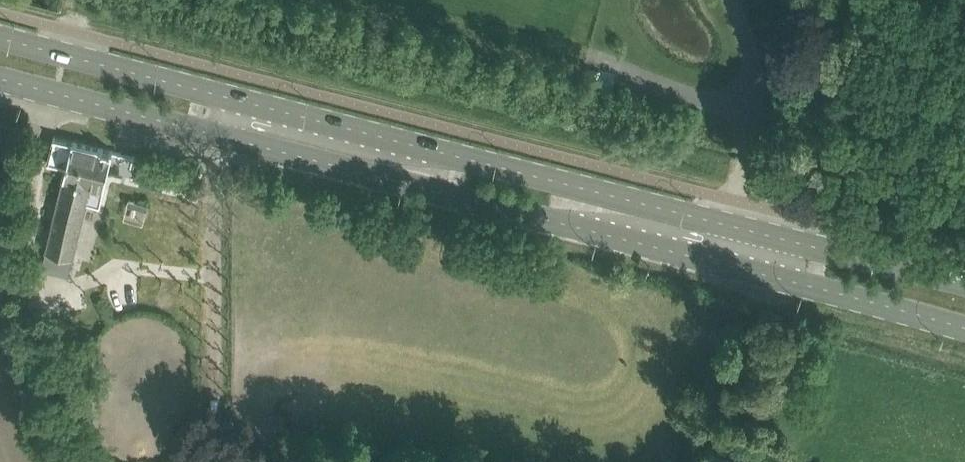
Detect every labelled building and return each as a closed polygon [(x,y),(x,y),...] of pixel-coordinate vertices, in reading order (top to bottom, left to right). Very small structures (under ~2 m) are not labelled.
[(48,161),(67,165),(47,250),(50,251),(48,264),(71,269),(74,257),(87,201),(101,204),(113,150),(54,137),(53,137),(52,142),(48,161)] [(145,162),(141,183),(162,188),(166,167),(145,162)] [(146,222),(149,202),(129,199),(126,219),(146,222)] [(86,332),(78,348),(88,353),(96,337),(86,332)]
